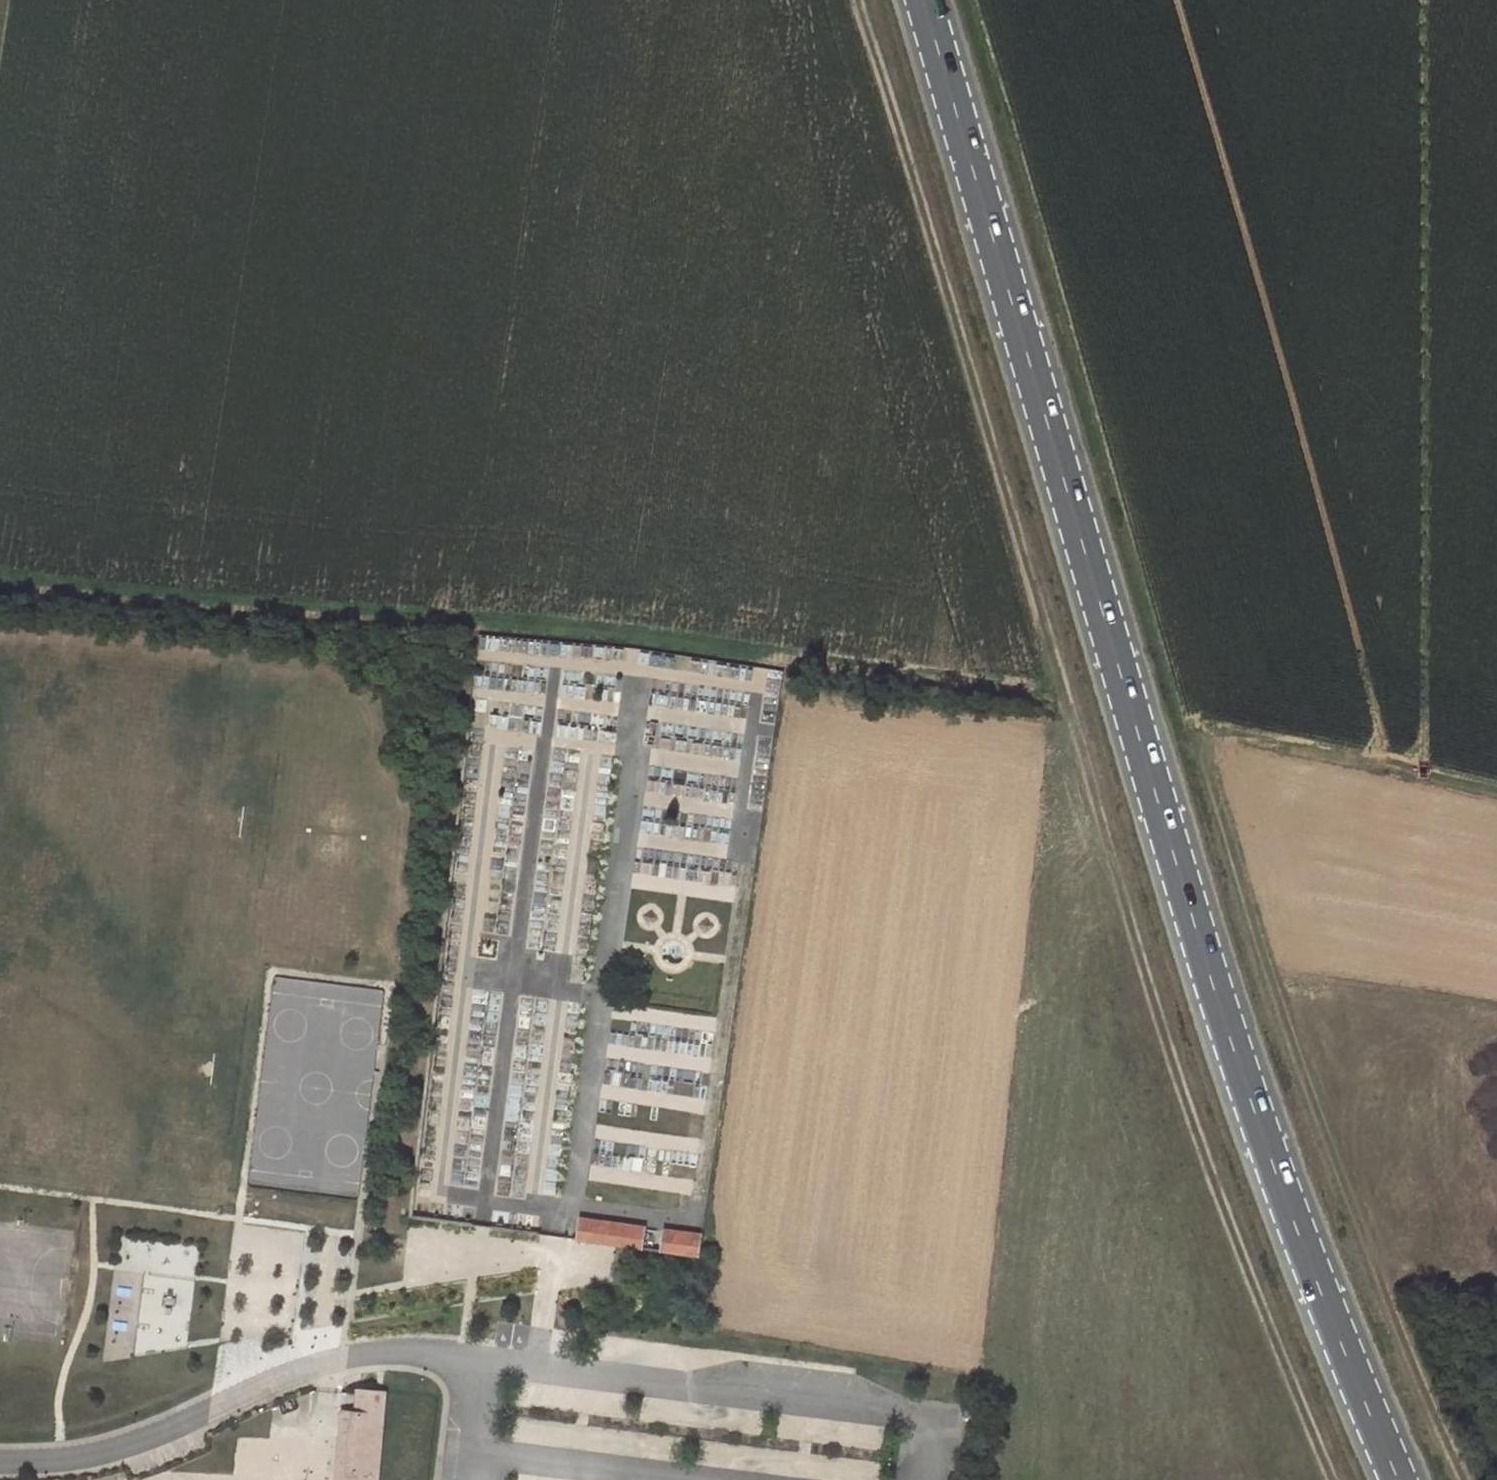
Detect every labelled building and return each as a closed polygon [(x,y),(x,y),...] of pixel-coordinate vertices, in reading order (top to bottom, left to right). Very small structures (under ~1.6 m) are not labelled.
[(577,1240),(594,1242),(597,1222),(580,1220),(577,1240)] [(622,1246),(641,1249),(644,1229),(597,1222),(594,1242),(622,1246)] [(662,1251),(676,1253),(679,1233),(665,1231),(662,1251)] [(676,1253),(701,1256),(704,1236),(679,1233),(676,1253)] [(358,1390),(358,1394),(356,1413),(354,1412),(348,1479),(375,1479),(383,1392),(358,1390)] [(354,1412),(342,1411),(336,1479),(348,1479),(354,1412)] [(281,1434),(280,1477),(306,1477),(307,1435),(281,1434)] [(273,1476),(273,1447),(244,1446),(244,1476),(273,1476)]
